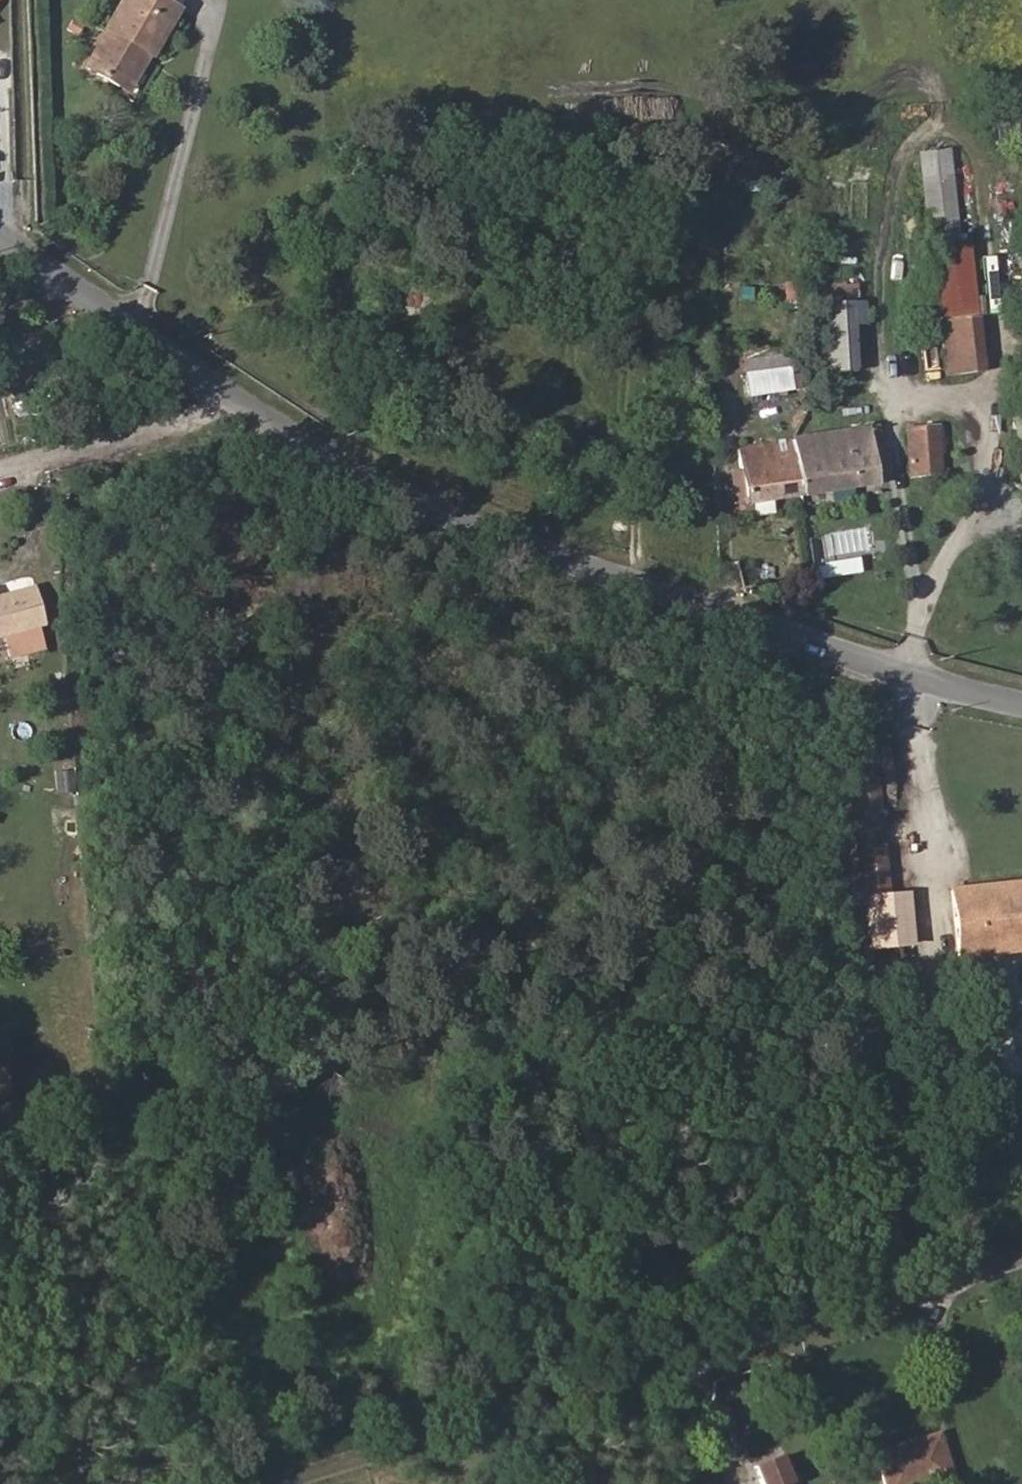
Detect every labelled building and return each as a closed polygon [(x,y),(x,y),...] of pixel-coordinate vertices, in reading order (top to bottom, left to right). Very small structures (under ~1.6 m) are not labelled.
[(176,7),(170,4),(173,0),(123,0),(85,67),(118,86),(140,50),(148,55),(176,7)] [(126,91),(148,55),(140,50),(118,86),(126,91)] [(981,370),(967,241),(957,242),(947,159),(922,162),(942,349),(928,352),(927,345),(917,347),(918,354),(907,355),(909,372),(945,366),(946,374),(981,370)] [(785,280),(785,301),(802,302),(803,280),(785,280)] [(854,372),(851,325),(866,323),(865,303),(814,306),(818,373),(854,372)] [(789,370),(786,353),(743,360),(746,377),(789,370)] [(792,388),(789,370),(746,377),(748,394),(792,388)] [(1012,400),(1019,478),(1021,478),(1021,399),(1012,400)] [(940,474),(939,452),(942,452),(941,425),(906,428),(910,476),(940,474)] [(873,482),(867,440),(878,438),(876,427),(790,439),(791,440),(800,494),(873,482)] [(884,480),(878,438),(867,440),(873,482),(884,480)] [(800,494),(791,440),(737,450),(745,503),(800,494)] [(34,586),(0,595),(0,637),(45,624),(34,586)] [(49,772),(50,792),(66,791),(65,771),(49,772)] [(885,868),(878,789),(852,791),(859,870),(885,868)] [(950,889),(957,957),(984,954),(983,939),(1021,935),(1021,882),(950,889)] [(983,939),(984,954),(1021,950),(1021,935),(983,939)] [(885,1483),(926,1483),(950,1477),(938,1436),(877,1454),(885,1483)] [(779,1459),(755,1468),(761,1483),(784,1483),(788,1483),(779,1459)]
